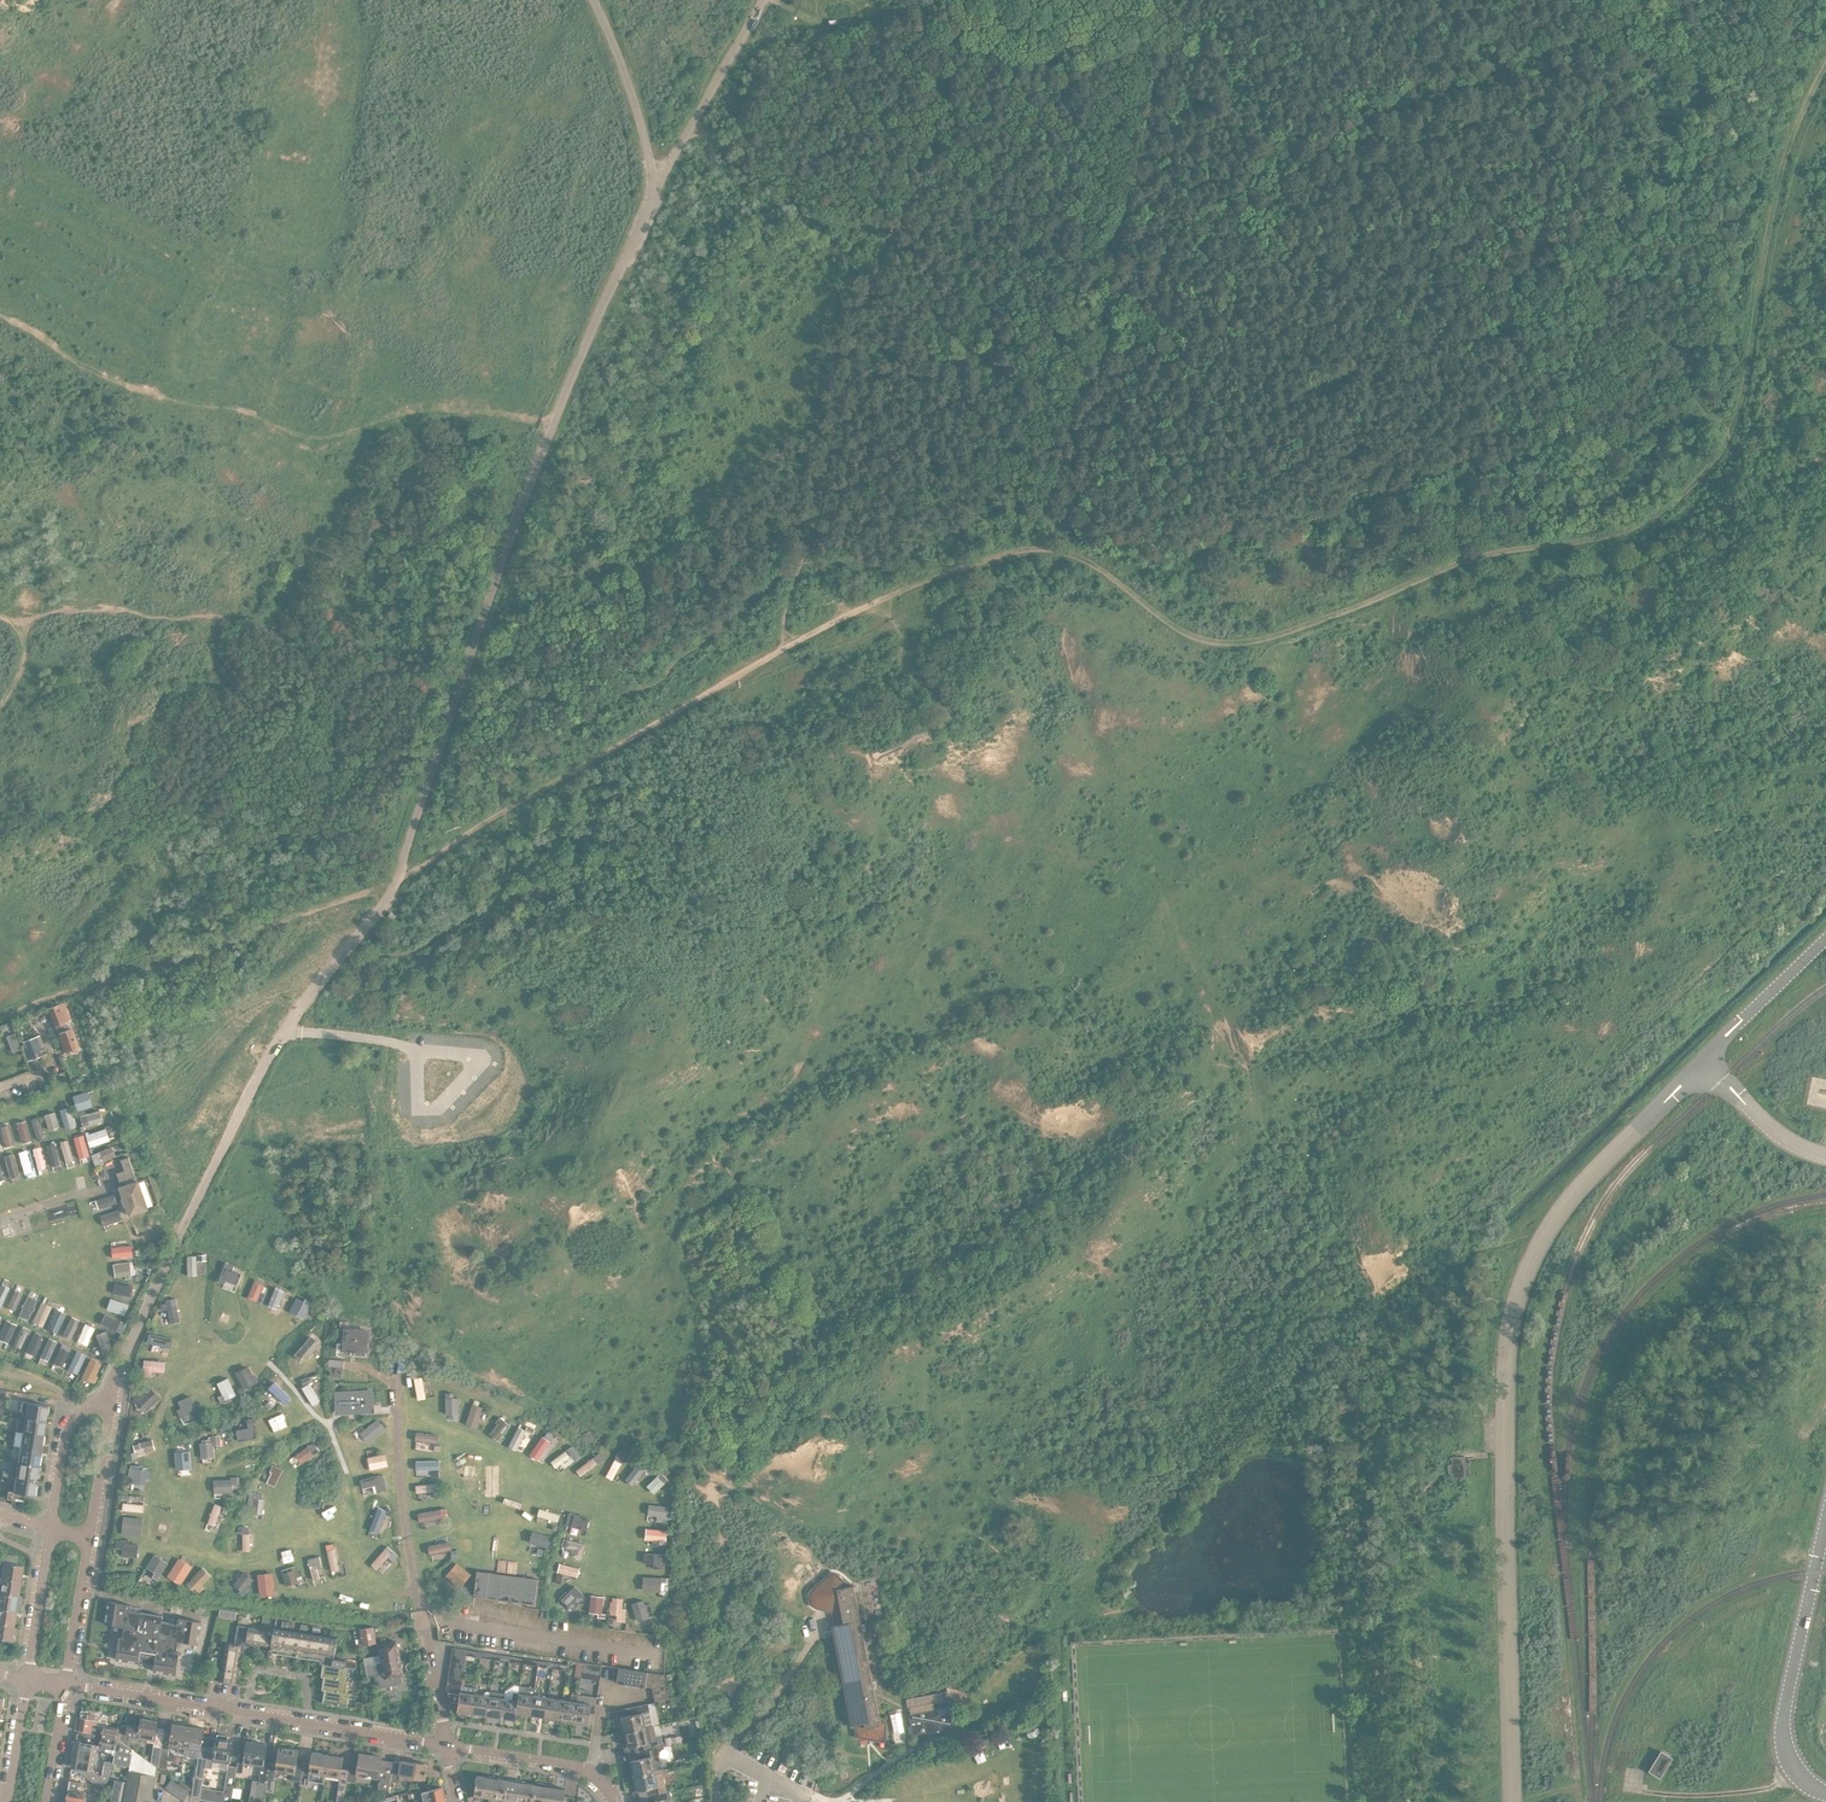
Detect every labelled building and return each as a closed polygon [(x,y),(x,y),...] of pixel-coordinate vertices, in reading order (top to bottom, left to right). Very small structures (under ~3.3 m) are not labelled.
[(47,1008),(63,1052),(69,1049),(70,1051),(72,1052),(74,1052),(76,1052),(77,1050),(78,1048),(78,1046),(71,1027),(65,1030),(62,1023),(70,1020),(63,1002),(47,1008)] [(32,1029),(21,1032),(23,1038),(34,1035),(32,1029)] [(42,1044),(38,1035),(22,1041),(29,1059),(41,1055),(37,1046),(42,1044)] [(11,1043),(14,1051),(19,1049),(16,1041),(11,1043)] [(195,1062),(206,1053),(198,1043),(187,1053),(195,1062)] [(72,1094),(77,1109),(93,1105),(89,1090),(72,1094)] [(69,1105),(59,1109),(66,1128),(76,1125),(69,1105)] [(55,1110),(44,1113),(49,1129),(60,1126),(55,1110)] [(101,1110),(80,1113),(82,1125),(103,1122),(101,1110)] [(37,1138),(46,1135),(39,1115),(30,1118),(37,1138)] [(31,1139),(25,1119),(15,1122),(21,1142),(31,1139)] [(13,1143),(8,1123),(0,1125),(0,1128),(5,1146),(13,1143)] [(90,1146),(111,1139),(106,1126),(86,1133),(90,1146)] [(84,1133),(74,1136),(79,1158),(90,1155),(84,1133)] [(54,1142),(46,1144),(52,1165),(60,1162),(54,1142)] [(40,1145),(32,1147),(38,1168),(46,1166),(40,1145)] [(94,1163),(116,1157),(113,1146),(92,1152),(94,1163)] [(27,1149),(19,1151),(23,1172),(31,1170),(27,1149)] [(10,1177),(19,1174),(13,1152),(4,1154),(10,1177)] [(128,1159),(119,1162),(122,1170),(131,1167),(128,1159)] [(136,1181),(131,1167),(122,1170),(116,1173),(119,1184),(118,1184),(123,1198),(122,1198),(124,1204),(125,1204),(129,1215),(147,1209),(137,1180),(136,1181)] [(114,1194),(97,1197),(99,1208),(116,1204),(114,1194)] [(104,1225),(122,1218),(119,1208),(100,1214),(104,1225)] [(140,1213),(140,1214),(127,1218),(134,1237),(147,1233),(147,1235),(150,1234),(152,1237),(157,1236),(148,1210),(140,1213)] [(111,1245),(113,1257),(133,1255),(132,1243),(111,1245)] [(197,1254),(187,1255),(188,1274),(198,1274),(197,1254)] [(114,1261),(114,1275),(130,1275),(130,1261),(114,1261)] [(225,1261),(219,1278),(236,1284),(241,1271),(232,1268),(234,1264),(225,1261)] [(257,1300),(265,1282),(255,1277),(247,1296),(257,1300)] [(113,1292),(131,1295),(132,1284),(114,1281),(113,1292)] [(0,1285),(0,1306),(1,1306),(10,1287),(1,1282),(0,1285)] [(271,1307),(284,1312),(292,1291),(279,1285),(271,1307)] [(15,1309),(23,1293),(15,1289),(7,1305),(15,1309)] [(27,1293),(18,1314),(28,1318),(37,1298),(27,1293)] [(304,1317),(311,1301),(296,1295),(289,1310),(304,1317)] [(106,1308),(124,1315),(129,1303),(110,1296),(106,1308)] [(177,1297),(167,1298),(168,1321),(178,1321),(177,1297)] [(41,1300),(32,1321),(42,1325),(51,1305),(41,1300)] [(46,1328),(56,1332),(65,1312),(55,1307),(46,1328)] [(105,1312),(100,1322),(116,1329),(121,1319),(105,1312)] [(62,1334),(71,1338),(80,1319),(72,1315),(62,1334)] [(8,1342),(16,1323),(5,1318),(0,1330),(0,1338),(8,1342)] [(85,1322),(77,1340),(87,1344),(95,1326),(85,1322)] [(13,1343),(20,1347),(29,1330),(22,1326),(13,1343)] [(95,1335),(104,1350),(113,1344),(104,1329),(95,1335)] [(344,1343),(337,1342),(337,1348),(344,1349),(366,1350),(366,1348),(368,1346),(368,1342),(366,1340),(367,1330),(344,1329),(344,1343)] [(33,1331),(25,1350),(35,1355),(43,1335),(33,1331)] [(150,1332),(145,1346),(166,1352),(170,1338),(150,1332)] [(305,1360),(320,1341),(309,1334),(295,1353),(305,1360)] [(39,1356),(48,1360),(57,1340),(48,1336),(39,1356)] [(60,1343),(54,1362),(63,1365),(70,1346),(60,1343)] [(78,1373),(85,1353),(75,1349),(68,1369),(78,1373)] [(95,1382),(102,1361),(88,1357),(82,1377),(95,1382)] [(144,1358),(143,1374),(152,1375),(153,1371),(164,1371),(165,1359),(144,1358)] [(329,1359),(328,1366),(342,1368),(343,1361),(329,1359)] [(235,1370),(243,1387),(257,1381),(250,1364),(235,1370)] [(416,1397),(426,1397),(424,1375),(414,1376),(416,1397)] [(217,1381),(225,1399),(236,1394),(228,1376),(217,1381)] [(275,1391),(282,1384),(276,1379),(259,1397),(269,1406),(280,1395),(275,1391)] [(309,1382),(302,1385),(312,1404),(319,1400),(309,1382)] [(151,1387),(138,1401),(147,1409),(160,1396),(151,1387)] [(445,1411),(457,1411),(456,1389),(445,1390),(445,1411)] [(339,1395),(336,1395),(336,1408),(348,1408),(348,1411),(372,1410),(371,1390),(348,1391),(348,1395),(339,1395)] [(177,1408),(180,1416),(197,1411),(192,1394),(178,1399),(181,1407),(177,1408)] [(463,1422),(474,1425),(481,1402),(471,1400),(463,1422)] [(22,1416),(24,1417),(44,1420),(47,1405),(22,1401),(20,1411),(23,1411),(22,1416)] [(488,1430),(497,1437),(510,1420),(501,1412),(488,1430)] [(284,1414),(269,1416),(272,1427),(286,1424),(284,1414)] [(25,1424),(24,1432),(42,1435),(44,1420),(24,1417),(23,1423),(25,1424)] [(248,1426),(236,1428),(238,1439),(257,1435),(253,1417),(246,1418),(248,1426)] [(360,1431),(367,1441),(386,1427),(378,1417),(360,1431)] [(508,1444),(517,1448),(527,1426),(517,1422),(508,1444)] [(529,1452),(538,1458),(553,1434),(545,1429),(529,1452)] [(415,1439),(437,1442),(439,1434),(416,1430),(415,1439)] [(40,1450),(42,1435),(24,1432),(23,1441),(20,1440),(19,1447),(40,1450)] [(201,1457),(214,1456),(214,1444),(220,1444),(220,1434),(208,1434),(208,1440),(200,1440),(201,1457)] [(136,1453),(154,1448),(151,1438),(133,1443),(136,1453)] [(295,1454),(301,1462),(319,1450),(313,1441),(295,1454)] [(21,1453),(20,1462),(37,1465),(40,1450),(19,1447),(18,1453),(21,1453)] [(552,1458),(556,1466),(572,1454),(566,1448),(552,1458)] [(193,1450),(176,1451),(176,1466),(193,1465),(193,1450)] [(370,1468),(389,1464),(386,1452),(367,1456),(370,1468)] [(575,1466),(579,1473),(602,1458),(598,1452),(575,1466)] [(1447,1462),(1448,1478),(1466,1478),(1465,1454),(1450,1454),(1451,1462),(1447,1462)] [(605,1475),(613,1478),(621,1462),(614,1458),(605,1475)] [(35,1480),(37,1465),(20,1462),(11,1460),(9,1469),(3,1470),(2,1474),(9,1476),(15,1476),(35,1480)] [(275,1484),(282,1467),(273,1463),(266,1480),(275,1484)] [(626,1478),(633,1484),(645,1468),(638,1464),(626,1478)] [(131,1466),(129,1481),(147,1484),(149,1468),(131,1466)] [(664,1467),(646,1483),(654,1492),(669,1478),(663,1474),(668,1471),(664,1467)] [(385,1474),(361,1476),(363,1491),(386,1489),(385,1474)] [(25,1493),(33,1495),(35,1480),(15,1476),(13,1491),(8,1490),(6,1498),(24,1501),(25,1493)] [(214,1477),(214,1491),(232,1491),(232,1483),(240,1482),(239,1476),(214,1477)] [(460,1485),(451,1484),(450,1494),(460,1495),(460,1485)] [(263,1513),(264,1492),(250,1491),(249,1512),(263,1513)] [(122,1501),(143,1502),(144,1495),(123,1494),(122,1501)] [(122,1502),(122,1510),(143,1511),(144,1503),(122,1502)] [(215,1502),(205,1527),(218,1531),(227,1507),(215,1502)] [(671,1503),(647,1502),(647,1514),(655,1513),(655,1519),(661,1519),(662,1515),(671,1516),(671,1503)] [(377,1504),(370,1525),(383,1530),(390,1509),(377,1504)] [(446,1507),(417,1512),(419,1520),(448,1514),(446,1507)] [(539,1508),(537,1515),(558,1519),(560,1512),(539,1508)] [(586,1529),(589,1517),(569,1511),(565,1523),(586,1529)] [(141,1534),(142,1516),(123,1515),(122,1533),(141,1534)] [(666,1526),(644,1525),(643,1537),(652,1537),(652,1542),(658,1543),(664,1543),(666,1538),(666,1526)] [(549,1546),(551,1534),(532,1530),(529,1542),(549,1546)] [(458,1540),(461,1551),(471,1548),(468,1537),(458,1540)] [(563,1552),(581,1557),(586,1543),(568,1538),(563,1552)] [(137,1555),(138,1540),(116,1539),(116,1546),(123,1546),(122,1555),(137,1555)] [(429,1552),(451,1549),(450,1541),(427,1544),(429,1552)] [(384,1573),(398,1553),(385,1544),(371,1564),(384,1573)] [(331,1570),(338,1569),(335,1547),(327,1548),(331,1570)] [(666,1550),(643,1550),(643,1561),(651,1561),(651,1567),(660,1567),(661,1558),(666,1557),(666,1550)] [(145,1568),(159,1576),(167,1560),(153,1553),(145,1568)] [(319,1555),(307,1558),(311,1571),(323,1568),(319,1555)] [(0,1572),(0,1576),(20,1579),(22,1564),(2,1561),(2,1562),(4,1562),(3,1570),(0,1570),(0,1572)] [(460,1586),(471,1572),(457,1561),(446,1575),(460,1586)] [(577,1576),(579,1567),(560,1561),(557,1570),(577,1576)] [(168,1579),(179,1587),(190,1571),(178,1563),(168,1579)] [(538,1576),(539,1565),(526,1564),(526,1576),(538,1576)] [(197,1591),(212,1574),(202,1565),(187,1582),(197,1591)] [(285,1584),(299,1581),(295,1565),(281,1568),(285,1584)] [(232,1585),(245,1592),(254,1577),(242,1569),(232,1585)] [(532,1579),(490,1573),(478,1571),(474,1596),(534,1605),(537,1587),(531,1586),(532,1579)] [(258,1572),(259,1594),(275,1594),(274,1572),(258,1572)] [(665,1573),(642,1572),(642,1584),(650,1584),(650,1589),(660,1589),(661,1582),(665,1581),(665,1573)] [(831,1573),(830,1573),(829,1574),(810,1591),(809,1591),(809,1592),(809,1593),(808,1593),(808,1594),(810,1602),(811,1603),(811,1604),(812,1605),(813,1605),(836,1614),(838,1624),(834,1625),(834,1621),(833,1621),(833,1625),(831,1625),(834,1639),(842,1683),(851,1729),(856,1728),(858,1737),(880,1740),(880,1735),(884,1735),(884,1721),(879,1722),(853,1585),(847,1586),(836,1574),(835,1573),(833,1573),(832,1573),(831,1573)] [(17,1594),(20,1579),(0,1576),(0,1583),(1,1583),(0,1587),(0,1592),(17,1594)] [(575,1584),(561,1597),(572,1608),(585,1595),(575,1584)] [(0,1592),(0,1607),(15,1609),(17,1594),(0,1592)] [(603,1616),(604,1594),(590,1594),(589,1611),(597,1611),(597,1616),(603,1616)] [(609,1618),(622,1619),(624,1596),(610,1596),(609,1618)] [(632,1602),(636,1620),(651,1616),(645,1598),(632,1602)] [(130,1604),(108,1600),(104,1623),(126,1627),(124,1637),(119,1636),(115,1659),(153,1665),(153,1670),(175,1674),(179,1651),(173,1650),(175,1640),(197,1644),(201,1621),(178,1617),(177,1623),(161,1620),(162,1615),(129,1610),(130,1604)] [(182,1613),(183,1603),(171,1601),(170,1611),(182,1613)] [(195,1605),(194,1613),(202,1614),(204,1606),(195,1605)] [(15,1609),(0,1607),(0,1622),(13,1624),(15,1609)] [(220,1607),(219,1615),(236,1617),(237,1609),(220,1607)] [(1,1638),(10,1639),(13,1624),(0,1622),(0,1638),(1,1638)] [(247,1646),(246,1644),(249,1626),(237,1624),(234,1644),(244,1645),(245,1647),(247,1646)] [(247,1646),(251,1643),(258,1644),(261,1628),(249,1626),(246,1644),(247,1646)] [(372,1626),(362,1628),(359,1628),(361,1645),(375,1642),(372,1626)] [(267,1648),(270,1649),(273,1630),(261,1628),(258,1644),(265,1645),(267,1648)] [(273,1630),(270,1649),(269,1652),(277,1653),(279,1654),(285,1655),(287,1654),(302,1657),(304,1658),(310,1660),(312,1658),(319,1660),(321,1663),(344,1667),(344,1666),(345,1660),(333,1658),(336,1638),(273,1628),(273,1630)] [(381,1655),(363,1658),(365,1666),(366,1665),(375,1664),(382,1663),(382,1661),(399,1658),(396,1641),(378,1644),(381,1655)] [(244,1645),(234,1644),(225,1642),(223,1655),(239,1658),(240,1651),(241,1651),(245,1647),(244,1645)] [(466,1649),(452,1647),(451,1654),(465,1656),(466,1655),(465,1654),(466,1649)] [(451,1654),(450,1661),(464,1663),(465,1656),(451,1654)] [(238,1665),(239,1658),(223,1655),(221,1668),(240,1671),(240,1667),(238,1665)] [(366,1665),(365,1666),(367,1677),(375,1675),(376,1681),(378,1681),(380,1687),(391,1685),(399,1683),(401,1681),(399,1675),(402,1674),(399,1658),(382,1661),(382,1663),(375,1664),(366,1665)] [(450,1661),(449,1668),(463,1671),(464,1663),(450,1661)] [(582,1662),(581,1669),(600,1672),(601,1665),(582,1662)] [(344,1666),(344,1667),(321,1663),(321,1666),(322,1668),(321,1676),(322,1676),(345,1680),(345,1679),(347,1667),(344,1666)] [(644,1686),(647,1672),(618,1667),(616,1682),(644,1686)] [(239,1674),(240,1671),(221,1668),(219,1681),(235,1683),(236,1676),(237,1676),(239,1674)] [(462,1678),(463,1671),(449,1668),(448,1676),(462,1678)] [(580,1676),(599,1679),(600,1672),(581,1669),(580,1676)] [(664,1674),(647,1672),(644,1686),(652,1687),(666,1684),(664,1674)] [(346,1693),(346,1692),(348,1680),(345,1679),(345,1680),(322,1676),(322,1679),(323,1681),(321,1689),(323,1689),(346,1693)] [(448,1676),(446,1683),(461,1685),(462,1678),(448,1676)] [(445,1690),(446,1690),(460,1692),(461,1685),(446,1683),(445,1690)] [(652,1687),(653,1694),(667,1691),(666,1684),(652,1687)] [(475,1688),(461,1685),(460,1692),(446,1690),(449,1702),(458,1703),(457,1710),(472,1712),(475,1693),(475,1688)] [(520,1685),(518,1700),(516,1712),(530,1714),(533,1695),(534,1687),(520,1685)] [(346,1692),(346,1693),(323,1689),(322,1692),(323,1693),(322,1702),(346,1706),(348,1693),(346,1692)] [(498,1716),(500,1716),(503,1697),(504,1693),(490,1691),(489,1695),(486,1714),(498,1716)] [(669,1698),(667,1691),(653,1694),(655,1701),(669,1698)] [(962,1691),(955,1692),(957,1701),(964,1700),(962,1691)] [(518,1700),(517,1700),(518,1692),(512,1692),(511,1699),(503,1697),(500,1716),(515,1719),(516,1712),(518,1700)] [(941,1692),(905,1699),(907,1708),(942,1701),(941,1692)] [(486,1714),(489,1695),(475,1693),(472,1712),(484,1714),(486,1714)] [(589,1712),(594,1713),(596,1697),(580,1694),(577,1694),(576,1701),(573,1720),(575,1721),(575,1723),(582,1724),(582,1722),(588,1723),(589,1712)] [(544,1716),(547,1697),(533,1695),(530,1714),(543,1716),(544,1716)] [(562,1699),(547,1697),(544,1716),(557,1718),(559,1718),(562,1699)] [(571,1720),(573,1720),(576,1701),(562,1699),(559,1718),(571,1720)] [(630,1714),(621,1716),(624,1731),(652,1725),(649,1710),(647,1703),(629,1707),(630,1714)] [(937,1716),(936,1709),(908,1715),(913,1734),(940,1729),(939,1726),(953,1723),(951,1713),(937,1716)] [(900,1711),(890,1714),(895,1733),(905,1730),(900,1711)] [(94,1732),(94,1734),(104,1736),(117,1738),(118,1728),(96,1724),(97,1720),(92,1719),(93,1715),(86,1714),(86,1718),(79,1717),(77,1730),(94,1732)] [(153,1745),(161,1746),(164,1729),(156,1727),(157,1720),(140,1718),(139,1725),(127,1723),(125,1735),(147,1738),(146,1741),(153,1742),(153,1745)] [(169,1744),(178,1746),(177,1750),(184,1751),(188,1725),(172,1723),(169,1744)] [(637,1744),(638,1751),(657,1747),(663,1746),(659,1724),(652,1725),(624,1731),(627,1746),(637,1744)] [(203,1727),(188,1725),(184,1751),(190,1752),(191,1748),(200,1749),(203,1727)] [(92,1769),(96,1744),(102,1745),(104,1736),(94,1734),(90,1733),(90,1734),(83,1733),(82,1741),(75,1740),(71,1766),(84,1768),(92,1769)] [(207,1748),(206,1755),(204,1766),(211,1767),(213,1759),(229,1761),(232,1740),(227,1739),(227,1735),(217,1733),(216,1737),(215,1737),(213,1749),(207,1748)] [(117,1738),(104,1736),(102,1745),(102,1746),(115,1748),(115,1747),(117,1738)] [(133,1748),(117,1738),(115,1747),(115,1748),(113,1762),(129,1765),(131,1758),(133,1748)] [(246,1741),(243,1762),(261,1765),(258,1781),(256,1780),(253,1796),(250,1795),(249,1801),(264,1801),(265,1791),(267,1782),(270,1763),(264,1762),(266,1744),(246,1741)] [(161,1746),(158,1766),(166,1767),(169,1747),(161,1746)] [(300,1781),(303,1762),(296,1761),(298,1749),(278,1746),(276,1764),(270,1763),(267,1782),(265,1791),(272,1792),(275,1770),(292,1773),(291,1780),(300,1781)] [(639,1758),(630,1760),(633,1775),(662,1769),(657,1747),(638,1751),(639,1758)] [(310,1763),(303,1762),(300,1781),(299,1784),(307,1785),(309,1772),(324,1774),(327,1754),(312,1751),(310,1763)] [(1649,1771),(1659,1777),(1671,1757),(1661,1751),(1649,1771)] [(390,1781),(393,1761),(380,1759),(381,1756),(359,1753),(356,1774),(364,1775),(364,1776),(370,1777),(370,1776),(380,1778),(378,1788),(389,1790),(390,1781)] [(206,1755),(199,1754),(195,1775),(203,1776),(204,1766),(206,1755)] [(327,1754),(324,1774),(340,1777),(335,1801),(343,1801),(348,1769),(341,1768),(343,1756),(327,1754)] [(400,1762),(393,1761),(390,1781),(398,1782),(399,1774),(424,1778),(426,1763),(401,1759),(400,1762)] [(242,1772),(244,1762),(243,1762),(237,1761),(236,1766),(236,1771),(242,1772)] [(780,1764),(777,1770),(788,1775),(791,1769),(780,1764)] [(224,1786),(233,1788),(236,1766),(228,1765),(224,1786)] [(101,1776),(92,1769),(84,1768),(83,1775),(104,1791),(107,1780),(109,1772),(104,1770),(101,1776)] [(665,1784),(662,1769),(633,1775),(636,1790),(646,1788),(647,1795),(666,1791),(665,1784)] [(154,1775),(128,1771),(123,1801),(150,1801),(154,1775)] [(491,1776),(485,1775),(485,1776),(476,1775),(473,1794),(474,1794),(475,1793),(482,1794),(482,1795),(488,1796),(491,1776)] [(200,1796),(201,1788),(203,1777),(194,1776),(192,1792),(191,1794),(191,1795),(192,1795),(199,1796),(200,1796)] [(497,1777),(491,1776),(488,1796),(494,1797),(495,1796),(503,1797),(506,1780),(497,1778),(497,1777)] [(171,1777),(165,1786),(184,1799),(190,1791),(171,1777)] [(121,1794),(120,1794),(123,1781),(114,1779),(109,1801),(112,1801),(119,1801),(121,1794)] [(69,1780),(66,1801),(70,1801),(96,1801),(104,1791),(91,1781),(90,1782),(81,1781),(81,1786),(80,1786),(81,1782),(69,1780)] [(515,1780),(514,1781),(506,1780),(503,1797),(512,1798),(511,1800),(518,1801),(521,1781),(515,1780)] [(527,1782),(521,1781),(518,1801),(524,1801),(524,1800),(532,1801),(535,1784),(526,1783),(527,1782)] [(550,1785),(544,1784),(544,1783),(535,1782),(535,1784),(532,1801),(547,1801),(550,1785)] [(550,1785),(547,1801),(573,1801),(574,1797),(564,1795),(565,1789),(556,1787),(556,1786),(550,1785)] [(233,1788),(224,1786),(223,1792),(201,1788),(200,1796),(199,1798),(227,1801),(231,1801),(233,1788)] [(415,1790),(417,1801),(424,1800),(424,1801),(445,1801),(442,1787),(422,1791),(422,1788),(415,1790)] [(660,1800),(668,1798),(666,1791),(647,1795),(649,1801),(648,1801),(661,1801),(660,1800)]
